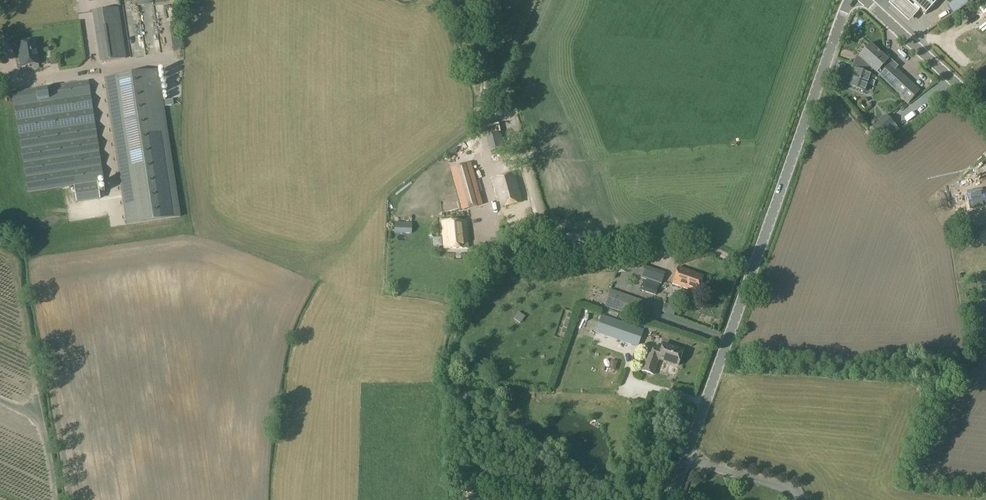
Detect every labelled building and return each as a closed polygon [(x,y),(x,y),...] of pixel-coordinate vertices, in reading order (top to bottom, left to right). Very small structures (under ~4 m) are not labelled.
[(919,13),(905,0),(892,0),(888,5),(909,24),(919,13)] [(925,14),(938,0),(909,0),(925,14)] [(949,15),(971,0),(953,0),(944,6),(949,15)] [(126,58),(119,8),(95,12),(102,61),(126,58)] [(39,64),(35,42),(17,45),(21,67),(39,64)] [(860,58),(873,70),(876,73),(877,73),(880,75),(878,77),(882,80),(878,84),(885,89),(889,86),(908,103),(920,90),(890,63),(890,64),(887,61),(870,45),(861,56),(860,58)] [(969,68),(973,71),(985,57),(985,56),(979,49),(972,57),(976,60),(969,68)] [(871,75),(873,70),(860,58),(855,69),(871,75)] [(871,75),(855,69),(849,85),(866,91),(871,75)] [(158,70),(105,78),(126,225),(179,217),(158,70)] [(104,181),(89,80),(12,91),(27,193),(104,181)] [(878,137),(895,125),(887,115),(871,128),(878,137)] [(899,127),(906,120),(903,116),(895,123),(899,127)] [(487,135),(490,150),(504,147),(501,132),(487,135)] [(463,208),(481,204),(470,165),(452,170),(463,208)] [(501,208),(522,203),(514,173),(491,179),(497,202),(499,201),(501,208)] [(74,186),(76,203),(100,200),(97,182),(74,186)] [(967,196),(969,211),(982,209),(982,210),(985,210),(985,196),(985,193),(967,196)] [(432,219),(433,211),(422,210),(421,219),(432,219)] [(444,241),(444,248),(467,248),(467,241),(466,222),(442,221),(443,241),(444,241)] [(395,233),(411,234),(411,223),(395,222),(395,233)] [(648,279),(651,268),(645,266),(641,277),(648,279)] [(672,284),(683,287),(698,293),(703,276),(684,270),(678,267),(672,284)] [(656,295),(659,285),(644,280),(640,290),(656,295)] [(647,321),(653,304),(611,289),(605,306),(647,321)] [(638,347),(643,329),(602,314),(596,332),(638,347)] [(653,374),(658,359),(678,366),(683,351),(663,345),(660,353),(653,350),(651,356),(647,354),(642,370),(653,374)]
